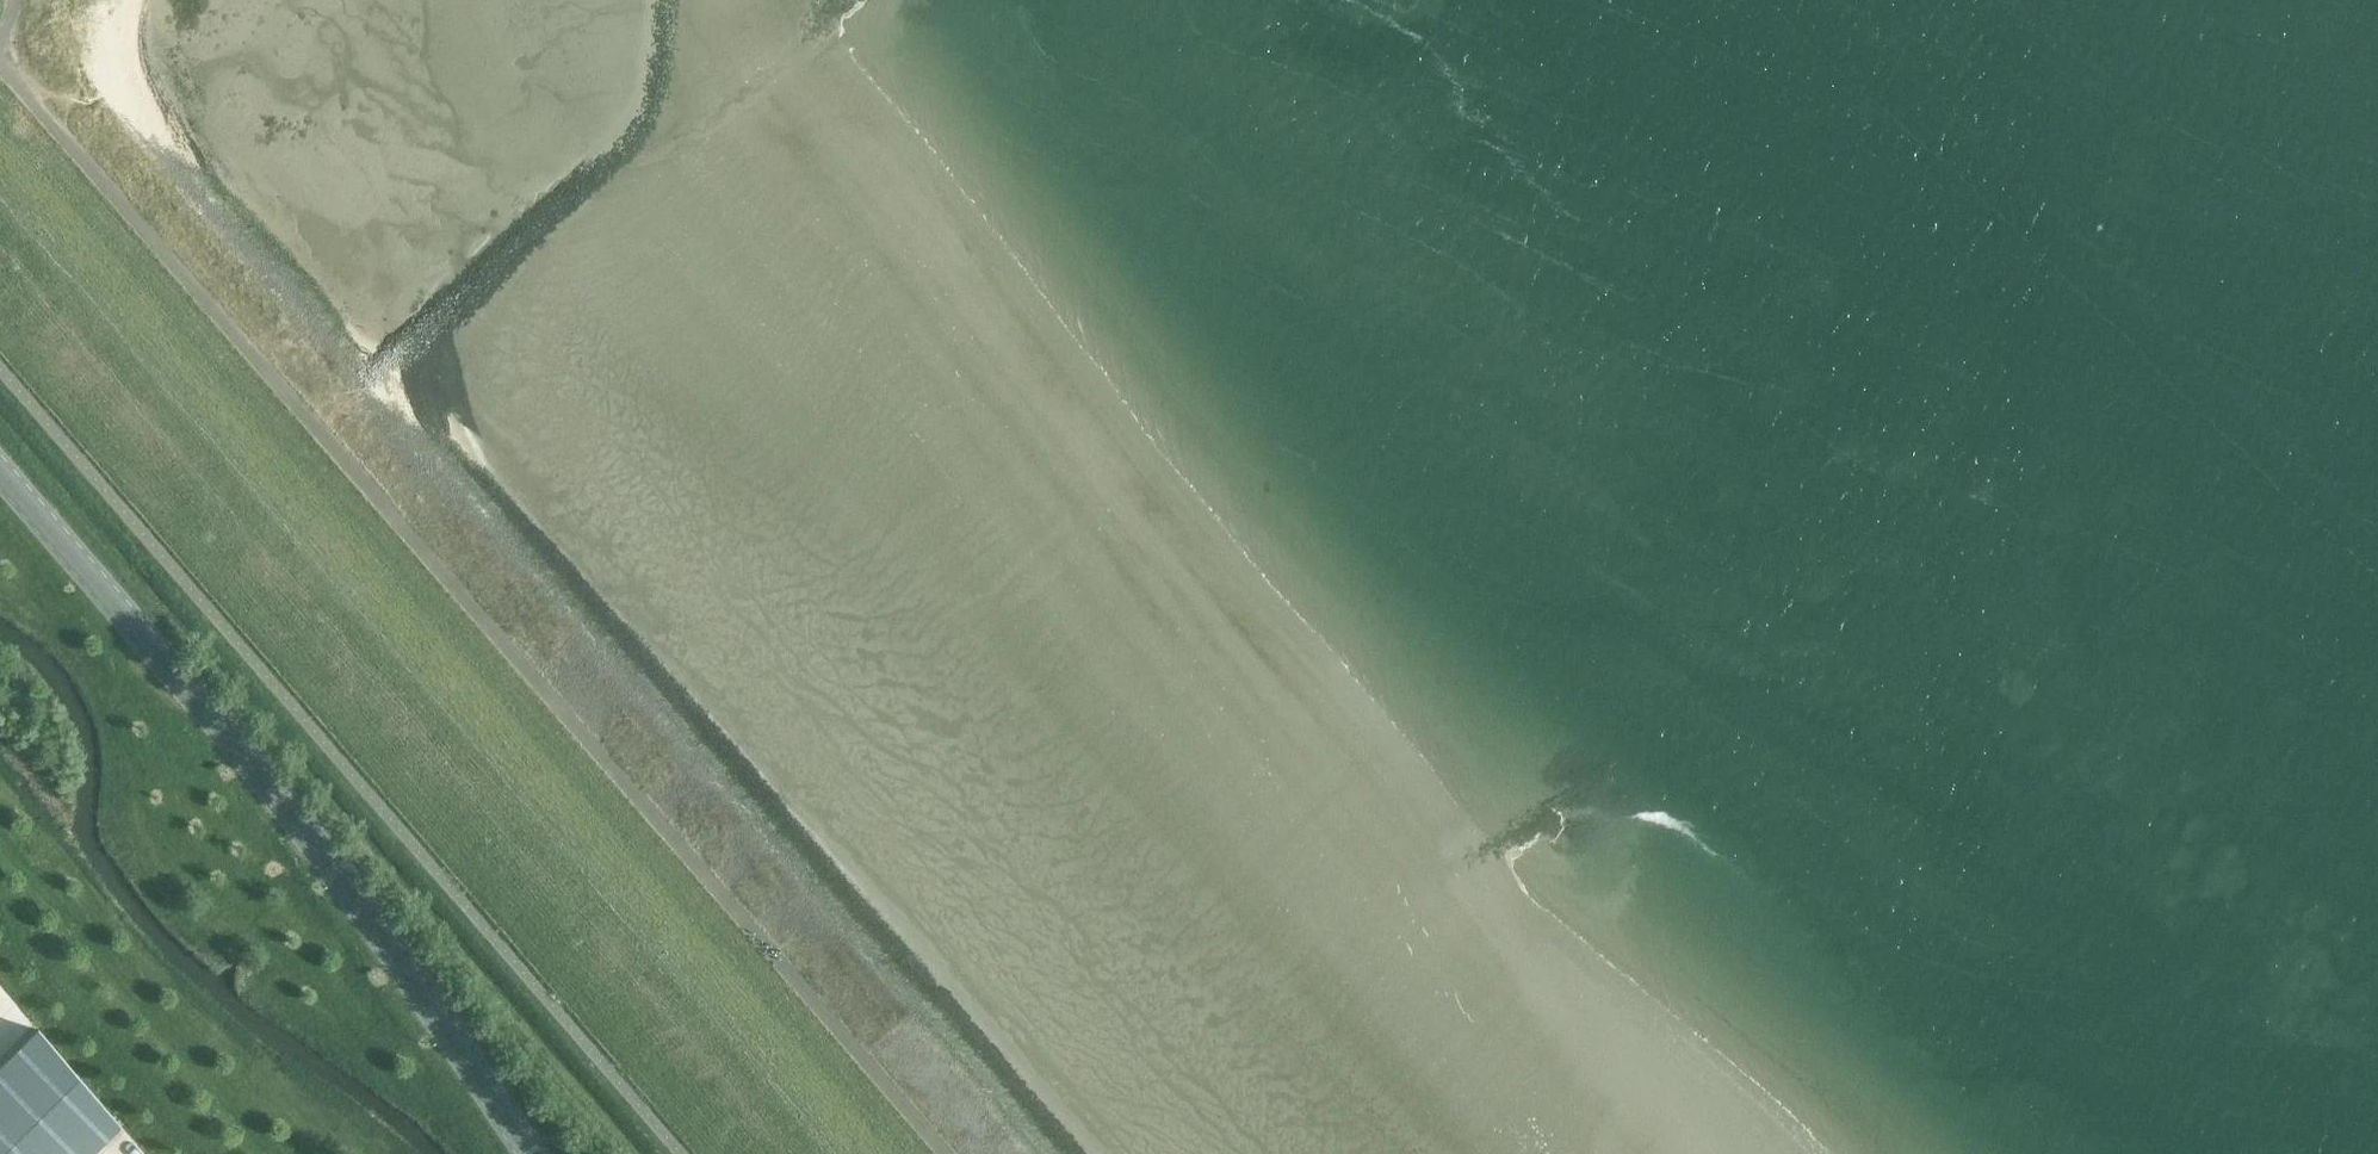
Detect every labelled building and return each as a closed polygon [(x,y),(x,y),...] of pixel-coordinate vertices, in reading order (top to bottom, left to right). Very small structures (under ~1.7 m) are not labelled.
[(7,1062),(51,1106),(79,1078),(38,1031),(7,1062)] [(51,1106),(7,1062),(0,1069),(0,1105),(26,1131),(51,1106)] [(51,1106),(95,1151),(120,1126),(79,1078),(51,1106)] [(0,1105),(0,1153),(3,1153),(26,1131),(0,1105)] [(95,1151),(51,1106),(26,1131),(49,1153),(92,1153),(95,1151)] [(26,1131),(3,1153),(49,1153),(26,1131)]
